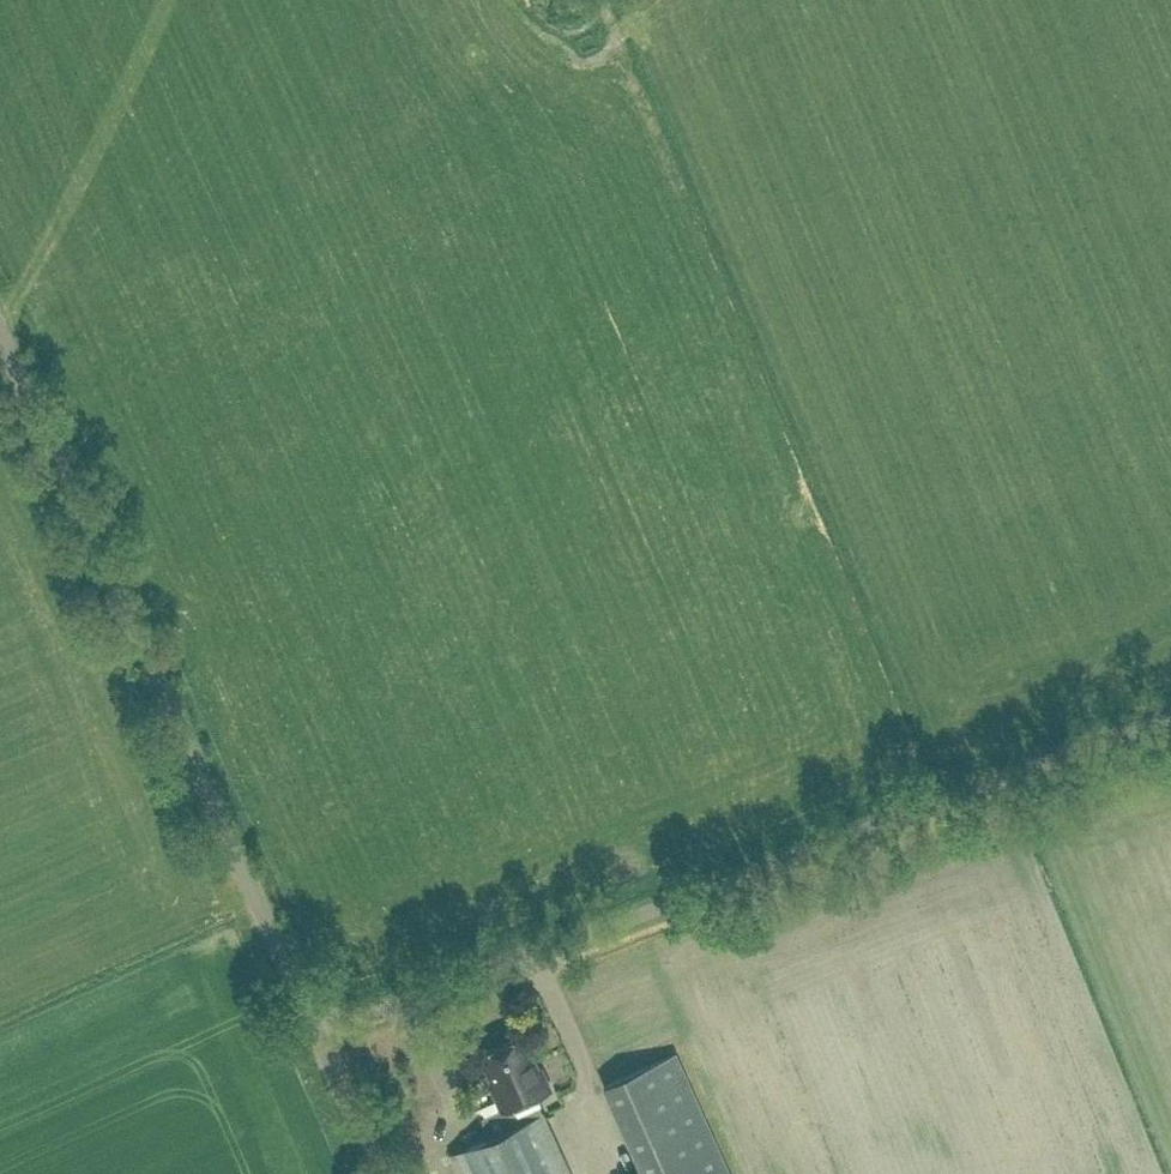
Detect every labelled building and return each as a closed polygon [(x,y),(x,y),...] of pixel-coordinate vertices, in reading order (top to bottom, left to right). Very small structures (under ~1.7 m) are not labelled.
[(521,1035),(481,1053),(497,1090),(495,1091),(502,1108),(505,1107),(513,1125),(449,1154),(458,1173),(569,1173),(541,1113),(539,1114),(531,1096),(548,1088),(541,1071),(537,1072),(521,1035)] [(606,1082),(647,1173),(731,1173),(676,1050),(606,1082)]
